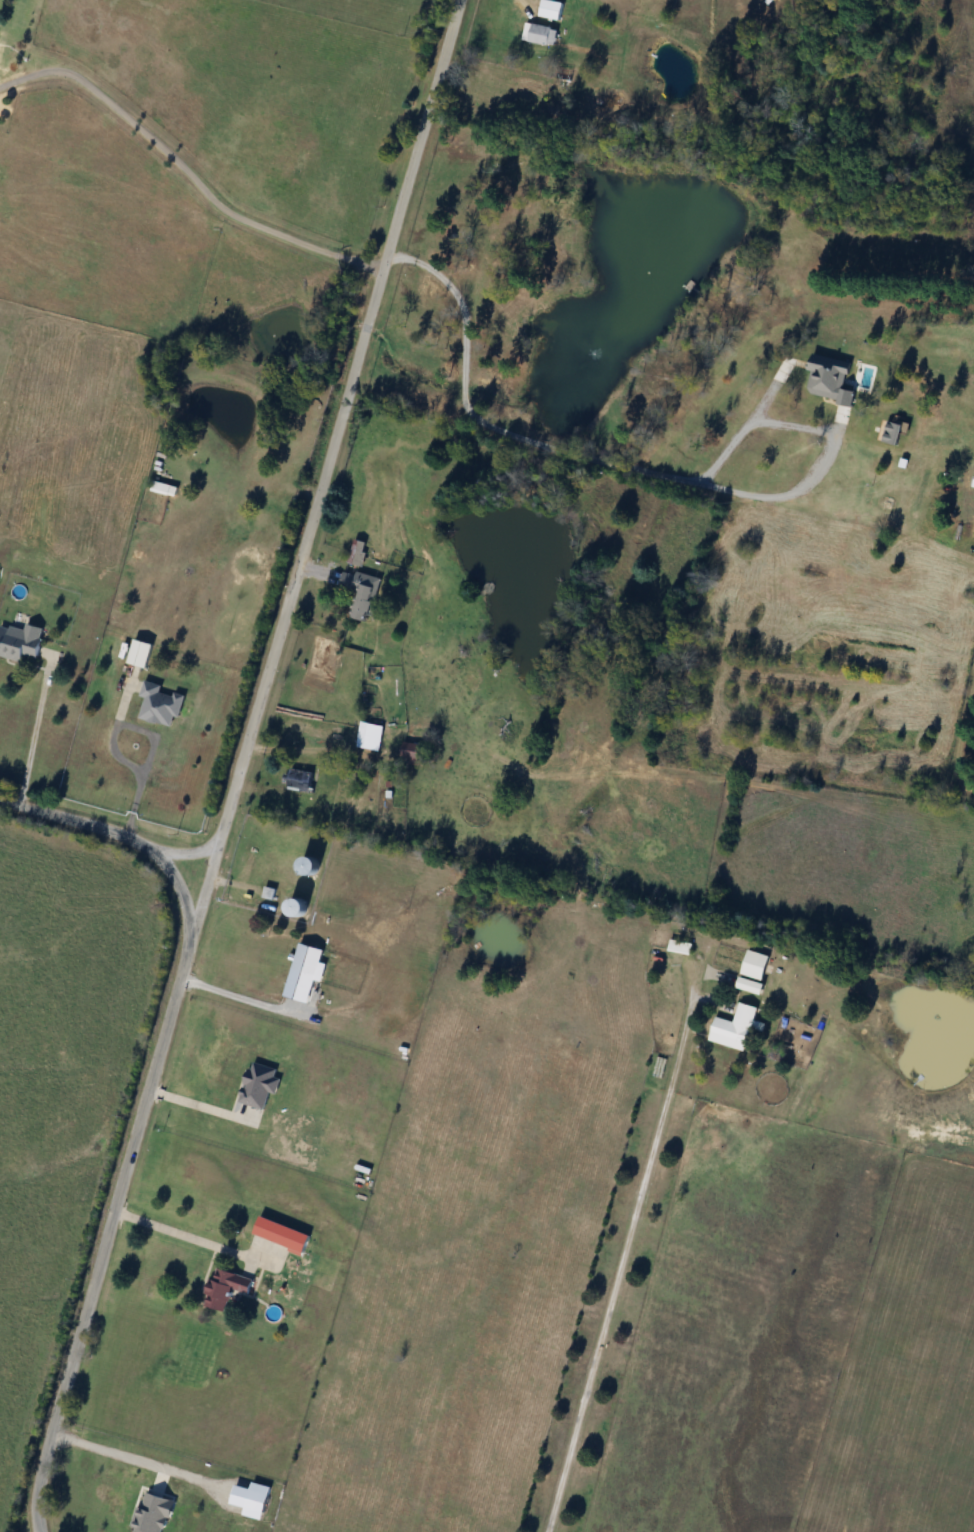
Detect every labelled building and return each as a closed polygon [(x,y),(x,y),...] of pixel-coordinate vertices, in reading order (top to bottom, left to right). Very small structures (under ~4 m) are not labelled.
[(553,0),(545,0),(541,16),(562,21),(566,3),(553,0)] [(560,27),(533,24),(530,43),(557,46),(560,27)] [(902,446),(906,425),(887,422),(884,442),(902,446)] [(153,491),(169,494),(171,486),(155,482),(153,491)] [(349,562),(362,567),(370,543),(357,539),(349,562)] [(346,569),(341,587),(360,593),(353,618),(370,622),(382,579),(346,569)] [(28,624),(26,631),(2,625),(0,634),(0,656),(24,661),(25,656),(39,659),(46,628),(28,624)] [(155,645),(136,639),(129,663),(148,669),(155,645)] [(185,693),(145,683),(141,698),(146,699),(141,720),(177,728),(185,693)] [(423,766),(425,745),(405,743),(402,764),(423,766)] [(314,772),(290,769),(288,790),(312,793),(314,772)] [(312,909),(302,899),(292,909),(302,919),(312,909)] [(693,945),(672,940),(669,951),(690,955),(693,945)] [(739,989),(762,995),(771,956),(748,950),(739,989)] [(710,1042),(746,1051),(752,1028),(763,1031),(765,1024),(755,1021),(758,1008),(740,1003),(735,1023),(716,1018),(710,1042)] [(239,1103),(266,1111),(271,1094),(276,1095),(281,1080),(276,1078),(278,1070),(252,1062),(239,1103)] [(305,1255),(312,1236),(261,1218),(254,1236),(305,1255)] [(256,1280),(217,1269),(206,1307),(226,1313),(233,1291),(251,1297),(256,1280)]
